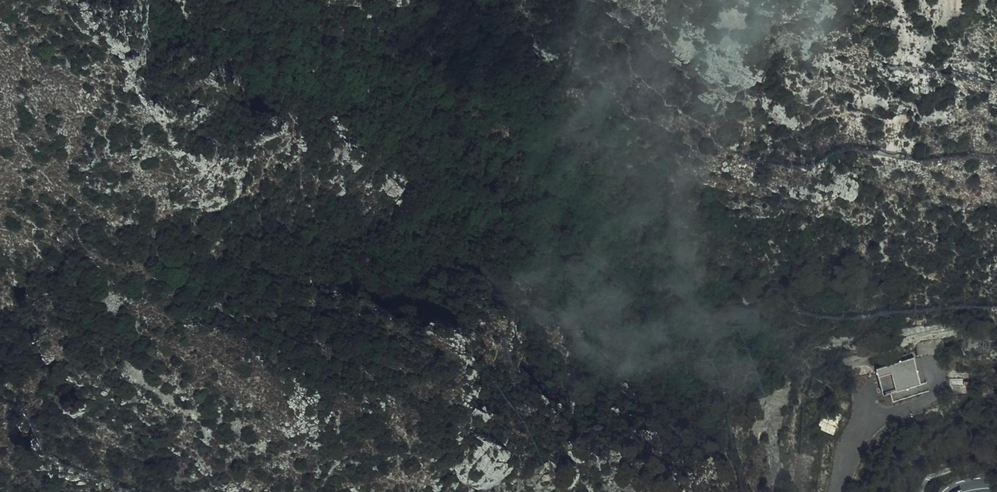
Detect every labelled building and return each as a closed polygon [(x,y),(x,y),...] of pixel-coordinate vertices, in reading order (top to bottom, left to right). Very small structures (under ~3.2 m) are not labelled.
[(872,368),(880,393),(918,381),(909,356),(872,368)] [(839,414),(822,409),(815,430),(832,435),(839,414)]
